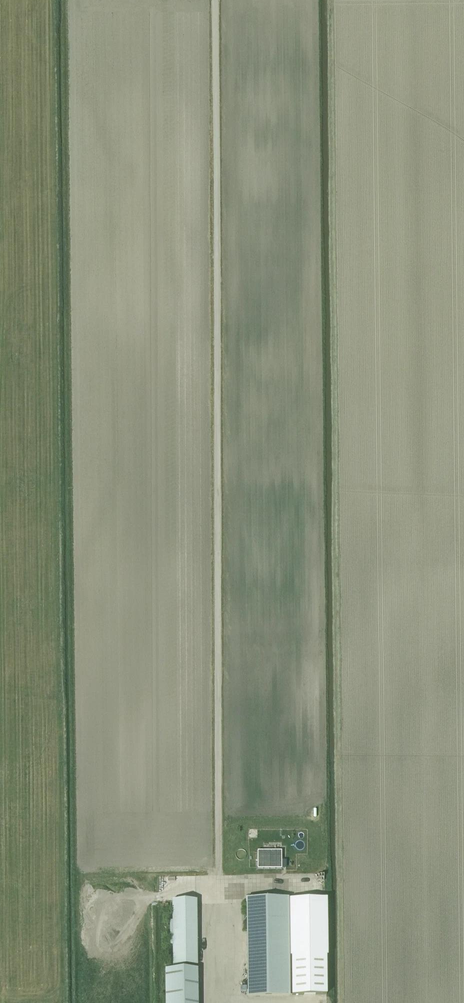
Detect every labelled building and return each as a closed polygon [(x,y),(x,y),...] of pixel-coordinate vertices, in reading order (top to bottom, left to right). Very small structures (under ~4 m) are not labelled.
[(281,851),(257,851),(257,869),(281,869),(281,868),(281,861),(281,851)] [(325,898),(290,899),(292,995),(326,995),(325,898)] [(287,899),(246,899),(247,996),(288,995),(287,899)] [(171,923),(169,923),(170,946),(172,946),(172,966),(197,966),(196,933),(196,900),(171,901),(171,923)] [(164,970),(165,1002),(197,1002),(197,969),(164,970)]
